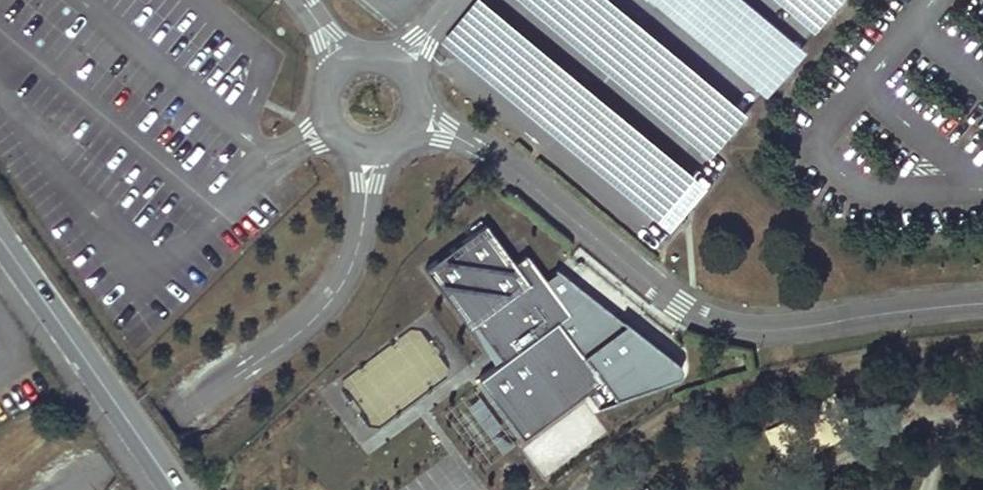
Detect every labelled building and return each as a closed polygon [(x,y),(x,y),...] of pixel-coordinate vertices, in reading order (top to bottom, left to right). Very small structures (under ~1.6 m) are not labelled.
[(491,0),(475,0),(442,39),(659,219),(699,172),(491,0)] [(620,0),(524,0),(714,157),(753,110),(620,0)] [(747,0),(651,0),(765,94),(804,47),(747,0)] [(817,31),(843,0),(780,0),(817,31)] [(418,274),(489,369),(476,378),(521,438),(587,390),(597,403),(677,375),(681,365),(557,271),(544,282),(523,255),(513,263),(480,219),(471,226),(475,232),(418,274)] [(344,372),(373,423),(449,379),(420,329),(344,372)] [(545,477),(603,434),(583,408),(526,451),(545,477)]
